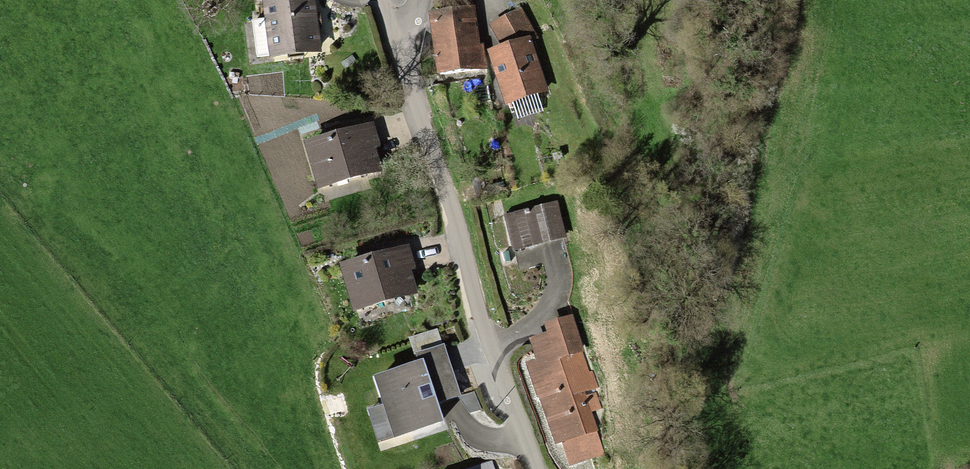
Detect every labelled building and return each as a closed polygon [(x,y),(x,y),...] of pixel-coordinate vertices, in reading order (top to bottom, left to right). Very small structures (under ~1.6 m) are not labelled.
[(308,5),(265,10),(272,65),(314,60),(308,5)] [(473,15),(435,20),(443,82),(481,77),(473,15)] [(529,50),(492,60),(504,108),(541,98),(529,50)] [(362,124),(303,138),(314,186),(373,172),(362,124)] [(557,209),(511,222),(521,254),(566,241),(557,209)] [(396,247),(334,264),(344,302),(407,286),(396,247)] [(572,370),(584,366),(572,332),(531,346),(534,355),(524,359),(568,468),(579,468),(607,458),(572,370)] [(412,363),(364,374),(379,439),(435,425),(430,404),(458,398),(444,340),(409,349),(412,363)] [(496,459),(464,468),(499,468),(496,459)]
